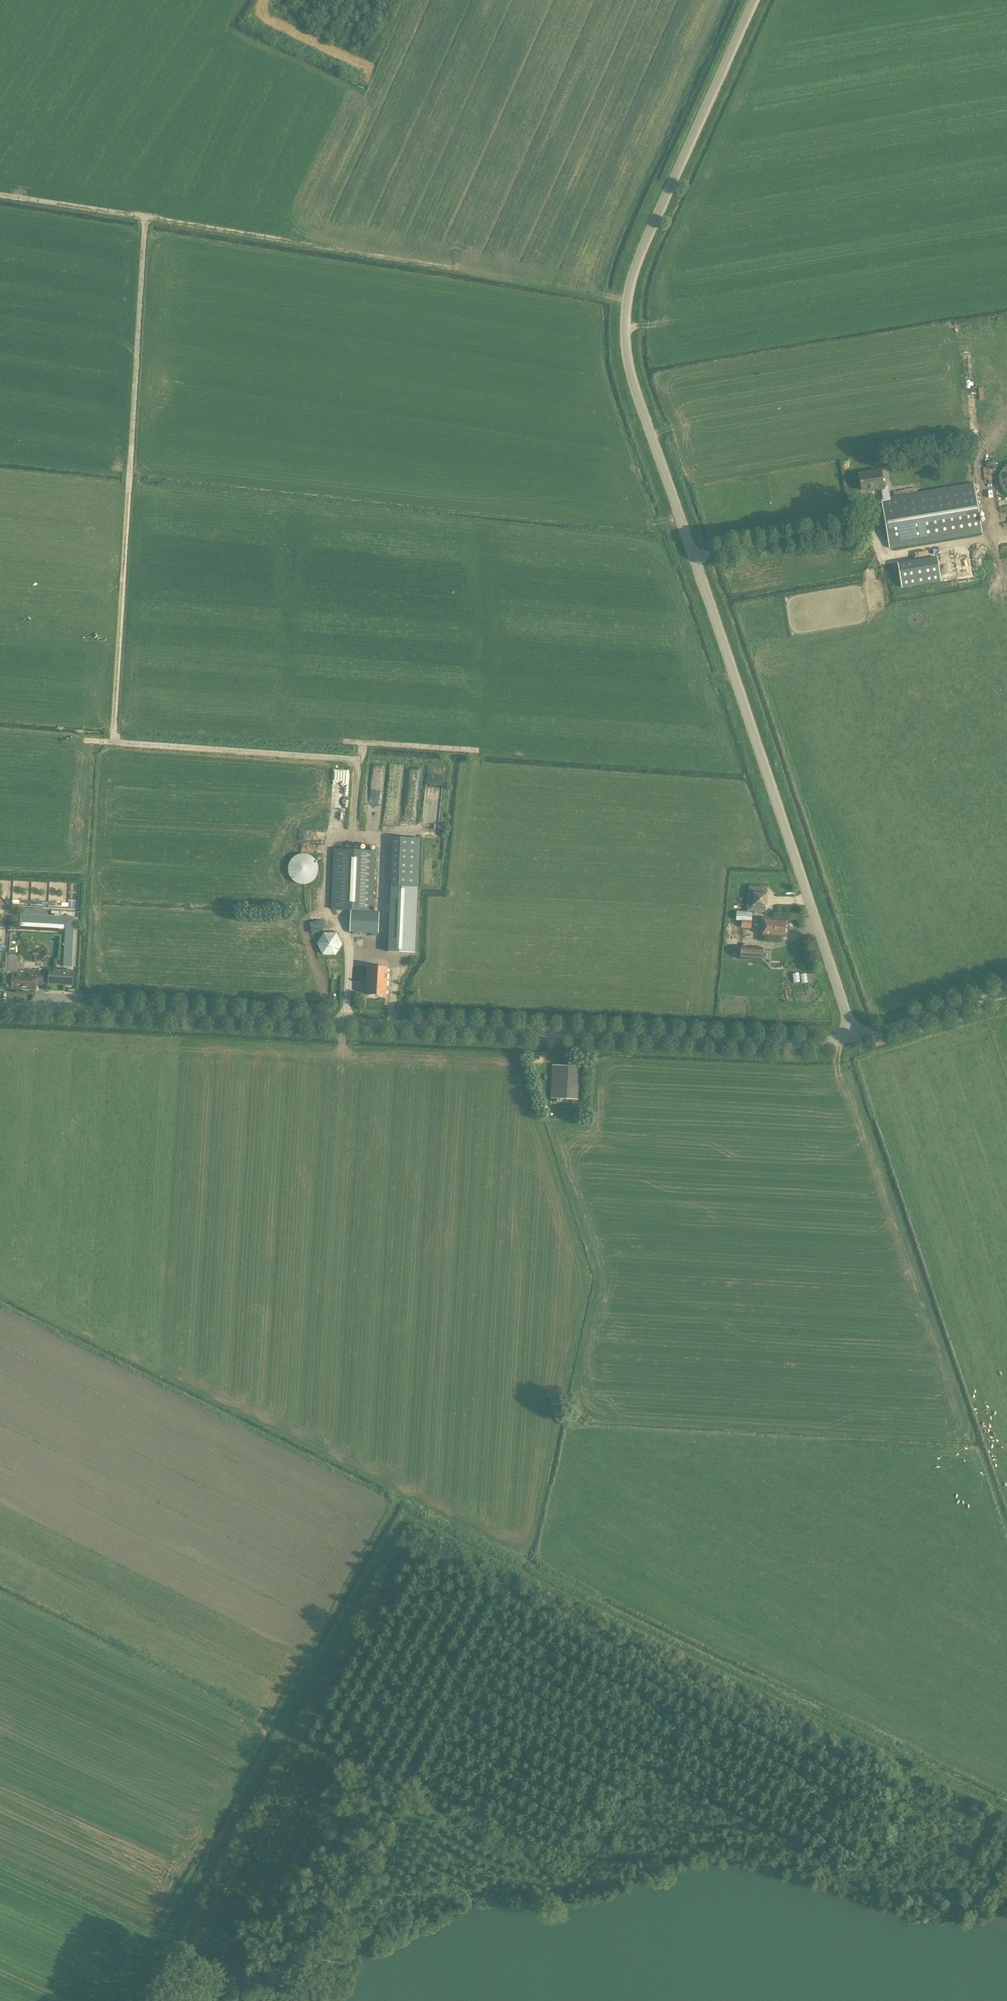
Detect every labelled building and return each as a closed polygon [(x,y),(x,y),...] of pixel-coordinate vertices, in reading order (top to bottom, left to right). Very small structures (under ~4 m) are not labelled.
[(881,471),(860,474),(862,490),(873,488),(873,490),(882,489),(883,499),(882,499),(884,513),(890,548),(982,533),(979,513),(974,484),(890,497),(888,484),(883,485),(881,471)] [(902,587),(942,581),(938,556),(899,561),(902,587)] [(393,837),(391,887),(419,888),(421,838),(393,837)] [(350,933),(364,933),(379,934),(380,911),(373,911),(375,851),(334,849),(332,909),(351,910),(350,933)] [(288,867),(288,869),(288,871),(288,872),(289,874),(289,875),(290,876),(291,878),(292,879),(292,880),(294,881),(295,882),(296,882),(297,883),(298,883),(300,884),(301,884),(303,884),(304,884),(306,884),(307,884),(309,883),(310,883),(312,882),(313,881),(314,880),(315,879),(316,878),(316,877),(317,876),(317,875),(318,874),(318,873),(318,872),(319,870),(319,869),(319,868),(318,866),(318,865),(318,864),(317,863),(317,861),(316,860),(315,859),(314,858),(312,857),(311,856),(310,855),(309,855),(307,854),(306,854),(304,854),(302,854),(301,854),(299,855),(298,855),(296,856),(295,856),(294,857),(293,858),(292,860),(291,861),(290,862),(290,863),(289,865),(289,866),(288,867)] [(419,888),(391,887),(388,952),(415,953),(419,888)] [(75,917),(47,915),(47,909),(21,908),(20,926),(66,929),(64,966),(72,967),(75,917)] [(737,912),(736,920),(742,921),(741,928),(752,928),(753,913),(737,912)] [(765,919),(763,935),(785,937),(786,920),(765,919)] [(321,920),(309,923),(312,933),(324,930),(321,920)] [(338,955),(337,933),(317,933),(318,955),(338,955)] [(736,947),(736,958),(740,959),(740,960),(762,961),(763,948),(741,946),(741,947),(736,947)] [(9,954),(8,974),(15,974),(14,987),(36,989),(36,982),(42,983),(43,972),(43,970),(17,969),(18,960),(14,960),(14,955),(9,954)] [(368,966),(367,986),(369,987),(369,995),(386,996),(388,967),(368,966)] [(75,970),(49,969),(49,984),(74,986),(75,970)] [(558,1066),(557,1098),(577,1099),(578,1067),(558,1066)]
